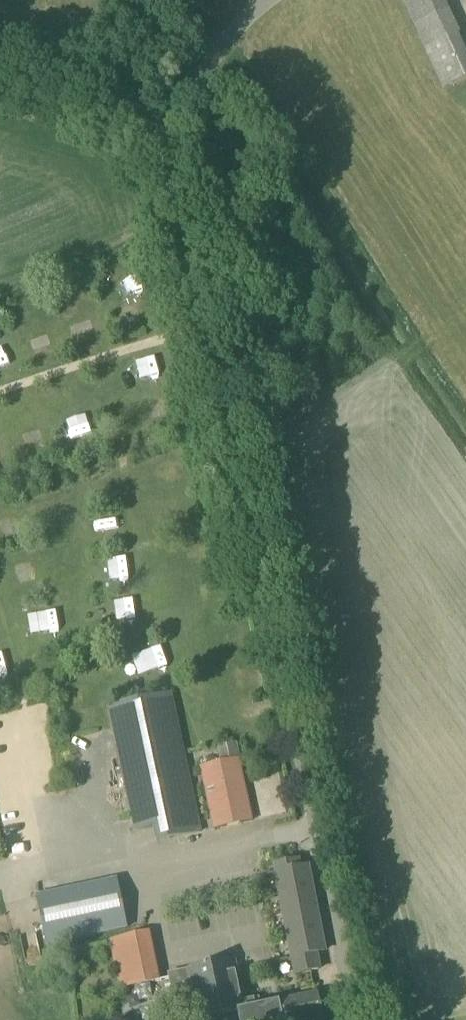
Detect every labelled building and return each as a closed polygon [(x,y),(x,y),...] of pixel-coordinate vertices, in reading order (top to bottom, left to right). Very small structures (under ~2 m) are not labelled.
[(465,79),(465,55),(457,35),(460,35),(444,0),(402,0),(442,90),(465,79)] [(0,357),(0,383),(20,375),(11,353),(0,357)] [(120,601),(122,628),(145,626),(143,599),(120,601)] [(38,616),(42,641),(64,637),(60,613),(38,616)] [(146,653),(151,674),(170,670),(165,648),(146,653)] [(197,833),(166,695),(104,709),(133,833),(152,828),(155,843),(197,833)] [(211,830),(249,821),(231,743),(218,746),(222,763),(197,769),(211,830)] [(0,775),(0,785),(20,781),(18,771),(0,775)] [(262,795),(266,817),(278,815),(277,807),(284,806),(282,792),(262,795)] [(279,894),(311,888),(307,867),(275,873),(279,894)] [(46,948),(126,930),(115,882),(35,900),(46,948)] [(279,894),(283,915),(315,909),(311,888),(279,894)] [(283,915),(287,937),(320,930),(315,909),(283,915)] [(287,937),(291,958),(324,952),(320,930),(287,937)] [(120,987),(152,979),(142,935),(110,943),(120,987)] [(234,961),(186,972),(186,975),(169,979),(176,1009),(190,1018),(196,1017),(196,1019),(210,1019),(238,1014),(240,1019),(323,1019),(317,995),(261,1007),(259,998),(243,1001),(234,961)]
